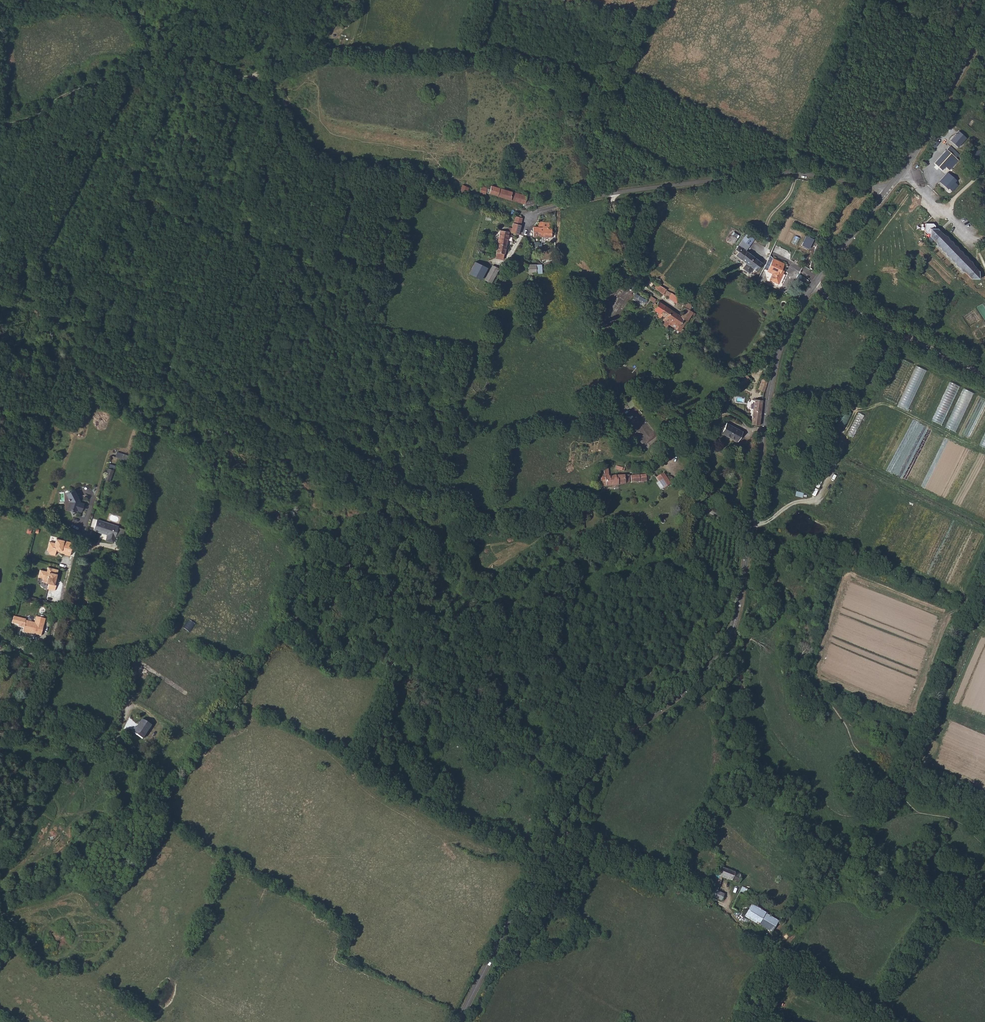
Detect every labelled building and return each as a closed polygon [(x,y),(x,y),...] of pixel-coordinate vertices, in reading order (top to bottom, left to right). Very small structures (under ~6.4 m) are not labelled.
[(967,137),(959,132),(950,143),(959,150),(967,137)] [(957,160),(946,150),(932,164),(946,173),(957,160)] [(952,192),(961,183),(948,173),(939,183),(952,192)] [(524,203),(524,201),(526,195),(482,183),(481,186),(480,186),(479,192),(484,194),(485,193),(524,203)] [(459,192),(466,195),(467,192),(468,187),(462,185),(459,192)] [(524,203),(524,208),(537,205),(536,199),(524,201),(524,203)] [(518,234),(522,218),(515,216),(513,223),(511,222),(510,226),(509,225),(508,227),(507,227),(506,231),(499,230),(494,258),(502,260),(502,259),(503,253),(504,254),(508,235),(511,236),(512,233),(518,234)] [(537,227),(532,227),(532,236),(545,237),(545,239),(550,239),(551,227),(550,227),(550,222),(537,222),(537,227)] [(958,250),(955,246),(952,245),(950,240),(947,239),(945,236),(941,235),(940,232),(936,229),(928,228),(928,236),(937,245),(940,251),(943,252),(945,256),(948,256),(950,261),(953,262),(955,266),(958,266),(961,271),(964,272),(970,277),(977,278),(978,270),(977,269),(974,267),(973,267),(970,262),(967,260),(964,256),(962,255),(960,251),(958,250)] [(734,232),(729,239),(734,242),(739,235),(734,232)] [(754,239),(746,233),(735,249),(738,251),(735,256),(745,264),(742,269),(749,274),(752,269),(755,272),(762,263),(745,251),(754,239)] [(813,242),(806,238),(800,246),(807,251),(813,242)] [(780,273),(784,264),(772,258),(766,271),(772,274),(769,280),(777,284),(782,274),(780,273)] [(468,273),(480,279),(487,268),(474,262),(468,273)] [(498,268),(491,265),(484,279),(490,283),(498,268)] [(671,292),(666,290),(666,289),(657,284),(655,290),(676,303),(679,299),(671,292)] [(680,316),(658,302),(653,310),(678,326),(676,329),(679,332),(692,312),(689,310),(692,305),(687,302),(684,308),(685,308),(680,316)] [(915,365),(900,405),(910,409),(925,369),(915,365)] [(749,378),(744,372),(735,381),(741,386),(749,378)] [(758,389),(763,391),(765,385),(766,380),(760,380),(760,383),(759,383),(758,389)] [(943,425),(958,385),(949,381),(933,421),(943,425)] [(956,431),(973,392),(964,388),(947,427),(956,431)] [(754,400),(751,424),(758,426),(761,400),(754,400)] [(846,426),(851,412),(841,409),(837,423),(846,426)] [(854,437),(864,414),(858,412),(848,435),(854,437)] [(736,441),(742,431),(725,422),(720,433),(736,441)] [(608,477),(607,467),(602,468),(604,480),(600,480),(600,486),(612,485),(629,482),(628,475),(608,477)] [(107,469),(103,481),(108,482),(112,471),(107,469)] [(645,473),(630,475),(630,482),(639,481),(639,482),(646,481),(645,473)] [(662,473),(655,478),(662,488),(669,484),(662,473)] [(76,511),(80,513),(83,504),(78,503),(77,501),(78,501),(73,491),(65,495),(69,503),(70,504),(69,509),(71,510),(70,511),(70,512),(71,512),(74,512),(76,511)] [(117,527),(96,521),(93,531),(107,535),(105,541),(112,543),(117,527)] [(64,553),(70,554),(73,541),(55,537),(54,542),(48,541),(46,549),(49,553),(54,554),(55,549),(56,548),(61,549),(60,550),(60,551),(65,552),(64,553)] [(57,576),(59,568),(49,566),(47,570),(41,568),(39,576),(43,577),(48,579),(47,582),(49,583),(48,588),(55,590),(57,584),(55,584),(56,578),(55,578),(56,576),(57,576)] [(41,636),(46,619),(36,617),(35,623),(26,621),(23,632),(28,633),(41,636)] [(191,632),(195,623),(188,619),(183,628),(191,632)] [(12,631),(10,635),(22,641),(24,636),(12,631)] [(141,738),(149,725),(139,719),(134,727),(133,726),(130,731),(141,738)] [(738,884),(741,876),(721,868),(709,893),(708,896),(721,902),(724,895),(717,892),(722,878),(738,884)] [(738,895),(731,909),(737,912),(737,913),(738,912),(744,898),(738,895)] [(738,912),(742,915),(750,900),(744,898),(738,912)] [(713,903),(707,900),(704,905),(710,908),(713,903)] [(744,917),(758,925),(764,914),(750,906),(744,917)]
